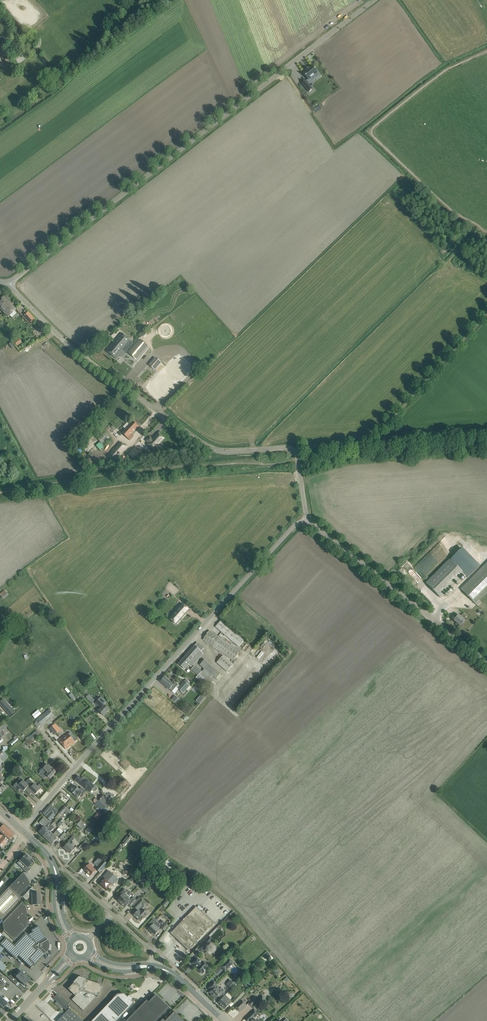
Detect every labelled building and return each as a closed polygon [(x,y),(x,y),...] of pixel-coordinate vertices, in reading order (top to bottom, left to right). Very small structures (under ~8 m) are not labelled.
[(17,39),(6,46),(11,54),(22,47),(17,39)] [(306,81),(302,83),(309,92),(312,89),(309,84),(313,81),(311,78),(318,73),(317,72),(318,72),(316,69),(315,70),(312,66),(309,69),(309,68),(306,70),(306,71),(303,73),(308,80),(306,81)] [(8,316),(16,309),(3,296),(0,300),(0,308),(8,316)] [(35,319),(28,312),(23,317),(30,324),(35,319)] [(122,333),(114,342),(125,352),(133,343),(125,336),(122,333)] [(140,339),(128,353),(136,360),(148,346),(140,339)] [(125,352),(114,342),(107,351),(117,360),(120,355),(121,357),(125,352)] [(154,370),(160,362),(154,357),(147,365),(154,370)] [(133,422),(126,429),(131,434),(138,426),(133,422)] [(126,429),(122,433),(130,440),(134,436),(131,434),(126,429)] [(98,438),(103,445),(111,440),(106,432),(98,438)] [(153,439),(148,444),(153,450),(155,448),(158,451),(161,447),(158,445),(158,444),(163,438),(159,434),(153,439)] [(134,448),(129,454),(134,458),(139,452),(134,448)] [(118,449),(110,457),(116,462),(122,455),(123,454),(118,449)] [(450,559),(426,583),(441,598),(465,574),(468,577),(479,566),(477,564),(462,548),(460,550),(451,560),(450,559)] [(461,589),(477,605),(481,602),(480,601),(479,600),(486,591),(486,563),(461,589)] [(0,594),(0,595),(4,599),(9,595),(5,590),(0,594)] [(176,624),(189,610),(182,603),(169,618),(176,624)] [(459,615),(457,616),(454,620),(460,626),(465,621),(464,619),(467,616),(463,613),(460,616),(459,615)] [(244,641),(225,624),(221,621),(216,627),(239,646),(244,641)] [(240,652),(213,633),(209,631),(203,640),(234,660),(240,652)] [(188,653),(197,661),(203,653),(201,651),(204,648),(198,643),(188,653)] [(191,667),(197,661),(188,653),(179,664),(185,669),(189,665),(191,667)] [(227,671),(233,664),(223,655),(217,662),(227,671)] [(221,674),(205,659),(200,665),(216,679),(221,674)] [(198,675),(196,678),(207,687),(212,681),(202,672),(198,675)] [(180,686),(178,684),(175,682),(174,684),(165,677),(160,682),(169,689),(175,694),(179,689),(183,693),(186,690),(188,691),(192,687),(184,681),(180,686)] [(91,703),(94,700),(89,694),(86,697),(91,703)] [(170,699),(175,704),(179,700),(174,695),(170,699)] [(106,703),(103,699),(101,698),(96,703),(101,708),(98,711),(104,716),(109,710),(104,705),(106,703)] [(14,711),(3,699),(0,702),(0,705),(9,715),(14,711)] [(49,709),(46,712),(50,717),(51,718),(54,716),(49,709)] [(38,710),(32,715),(36,719),(41,714),(38,710)] [(37,721),(34,723),(38,728),(41,726),(42,726),(47,722),(41,716),(36,720),(37,721)] [(55,723),(50,728),(55,734),(60,730),(55,723)] [(41,735),(39,733),(36,730),(24,742),(29,747),(34,742),(35,744),(39,740),(38,738),(41,735)] [(71,738),(69,735),(66,737),(65,735),(59,740),(66,749),(75,743),(77,741),(73,736),(71,738)] [(52,769),(47,765),(39,775),(44,779),(47,776),(50,779),(56,772),(52,769)] [(83,777),(81,779),(78,776),(75,780),(90,793),(89,793),(91,795),(94,791),(96,791),(97,789),(83,777)] [(24,791),(25,790),(30,784),(33,782),(29,779),(26,783),(23,781),(21,783),(18,781),(14,786),(19,791),(21,788),(24,791)] [(119,793),(122,795),(131,784),(128,782),(119,793)] [(30,784),(25,790),(30,794),(32,792),(36,795),(43,787),(39,784),(37,786),(35,784),(33,786),(30,784)] [(82,787),(80,790),(75,786),(74,788),(72,787),(69,790),(75,795),(75,796),(78,798),(80,795),(82,797),(87,792),(82,787)] [(57,799),(64,806),(68,801),(61,794),(57,799)] [(104,795),(99,801),(108,808),(113,803),(104,795)] [(99,801),(98,800),(95,804),(105,812),(108,808),(99,801)] [(66,808),(64,807),(60,812),(62,814),(66,810),(71,815),(72,813),(66,808)] [(52,811),(49,814),(46,817),(50,820),(55,815),(52,811)] [(47,829),(51,824),(44,818),(40,822),(44,826),(39,832),(43,836),(49,830),(47,829)] [(80,821),(77,824),(82,830),(86,827),(80,821)] [(3,834),(4,835),(9,830),(4,824),(0,828),(0,831),(3,834)] [(54,827),(51,824),(47,829),(49,830),(43,836),(47,840),(53,834),(50,832),(54,827)] [(53,834),(47,840),(52,844),(58,838),(56,837),(58,836),(62,839),(66,834),(59,828),(53,834)] [(4,835),(0,839),(0,847),(2,848),(7,842),(8,843),(9,843),(10,841),(11,841),(12,841),(14,839),(14,838),(12,837),(15,835),(9,830),(4,835)] [(75,843),(72,841),(75,838),(73,836),(68,842),(69,843),(64,848),(70,853),(75,848),(72,846),(75,843)] [(124,843),(123,844),(125,845),(127,843),(132,837),(131,837),(130,836),(128,837),(124,843)] [(84,843),(84,842),(79,847),(82,850),(87,845),(86,845),(88,843),(85,842),(84,843)] [(23,869),(27,873),(32,868),(29,866),(33,862),(29,857),(29,856),(27,854),(26,855),(26,854),(19,861),(25,866),(23,869)] [(99,860),(102,863),(96,869),(100,873),(108,864),(103,860),(100,858),(99,860)] [(162,866),(169,871),(174,864),(167,859),(162,866)] [(90,863),(87,866),(84,870),(91,876),(96,870),(92,867),(93,866),(90,863)] [(109,871),(107,873),(104,877),(105,878),(99,884),(106,890),(112,884),(113,885),(119,879),(109,871)] [(0,896),(0,920),(21,899),(19,896),(29,886),(30,886),(29,884),(28,882),(27,880),(26,878),(25,876),(24,875),(23,873),(22,873),(9,887),(0,896)] [(22,897),(23,897),(26,901),(30,897),(32,897),(32,905),(40,905),(40,893),(37,893),(37,892),(32,887),(22,897)] [(121,904),(132,893),(131,892),(129,891),(128,892),(124,888),(119,894),(121,896),(117,900),(121,904)] [(134,895),(132,893),(121,904),(125,908),(129,904),(132,906),(133,905),(134,907),(142,899),(140,897),(137,900),(132,896),(134,895)] [(142,899),(134,907),(138,911),(134,915),(141,922),(148,914),(143,909),(148,904),(142,899)] [(26,910),(24,906),(22,902),(2,923),(4,931),(14,941),(28,926),(26,910)] [(175,937),(179,941),(189,950),(197,941),(214,924),(199,909),(196,906),(171,933),(172,934),(170,936),(173,939),(175,937)] [(153,919),(148,924),(151,927),(149,929),(155,935),(160,930),(158,928),(161,926),(153,919)] [(0,944),(0,945),(15,959),(18,956),(31,968),(30,969),(45,953),(46,953),(45,952),(46,951),(46,950),(47,949),(47,948),(48,948),(49,946),(47,946),(47,945),(47,943),(47,942),(46,941),(47,941),(47,940),(37,926),(38,927),(31,931),(32,932),(28,935),(26,933),(14,946),(6,938),(0,944)] [(206,940),(198,948),(203,952),(210,944),(206,940)] [(202,962),(197,958),(193,963),(197,968),(196,969),(202,974),(209,967),(203,961),(202,962)] [(234,962),(230,958),(221,967),(226,971),(234,962)] [(12,974),(8,977),(16,985),(19,981),(24,986),(30,980),(21,971),(15,977),(12,974)] [(82,979),(81,979),(80,979),(80,980),(79,980),(78,980),(77,980),(78,981),(75,983),(69,989),(76,996),(72,1000),(84,1011),(99,995),(100,995),(103,985),(86,980),(86,981),(82,979),(83,979),(82,979)] [(214,982),(212,984),(209,988),(211,990),(210,992),(212,995),(211,995),(215,999),(219,996),(224,992),(224,990),(223,988),(221,989),(220,990),(216,986),(217,985),(214,982)] [(242,990),(235,997),(239,1001),(246,994),(242,990)] [(231,996),(227,993),(223,997),(223,998),(219,1002),(225,1009),(230,1004),(232,1002),(229,998),(231,996)] [(66,1011),(70,1006),(57,994),(53,998),(66,1011)] [(92,1020),(117,1020),(134,1003),(131,1000),(133,998),(130,995),(128,997),(124,994),(118,995),(92,1020)] [(166,1012),(169,1008),(170,1009),(170,1008),(169,1008),(170,1008),(169,1007),(169,1008),(164,1003),(164,1002),(162,1001),(162,1000),(162,1001),(157,995),(156,995),(155,996),(154,996),(153,998),(152,998),(152,999),(151,999),(151,1000),(150,1001),(149,1001),(149,1002),(147,1000),(126,1020),(157,1020),(164,1014),(166,1012)] [(255,997),(248,1003),(252,1007),(258,1000),(255,997)] [(247,1006),(241,1000),(235,1006),(241,1012),(247,1006)] [(70,1009),(70,1008),(58,1020),(83,1020),(70,1009)] [(174,1013),(175,1012),(175,1011),(166,1020),(183,1020),(174,1013)] [(254,1018),(254,1017),(255,1018),(258,1015),(255,1011),(246,1019),(248,1020),(251,1020),(254,1018)]
